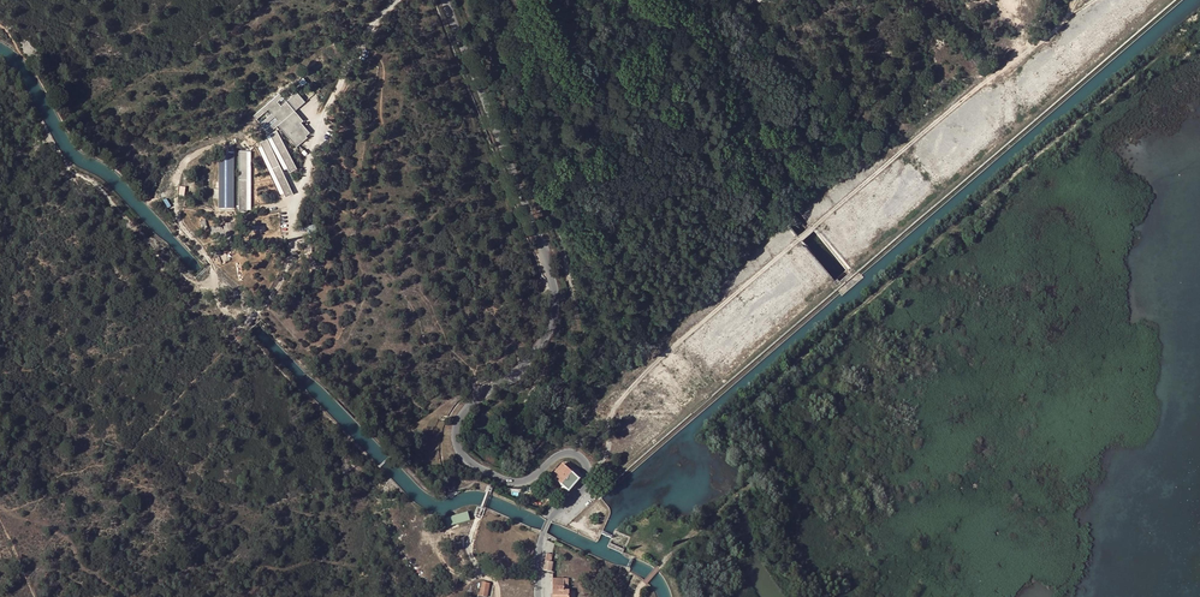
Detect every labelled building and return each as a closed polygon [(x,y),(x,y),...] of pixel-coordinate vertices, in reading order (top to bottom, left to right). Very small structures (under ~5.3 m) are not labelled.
[(305,101),(297,92),(288,100),(296,110),(305,101)] [(279,99),(283,97),(280,93),(253,115),(257,119),(268,109),(279,99)] [(272,113),(283,104),(279,99),(268,109),(272,113)] [(310,132),(301,122),(296,116),(295,117),(292,113),(295,110),(287,101),(283,104),(272,113),(260,123),(263,126),(275,117),(277,119),(266,129),(269,133),(278,125),(281,123),(284,126),(280,128),(297,147),(302,142),(301,140),(306,135),(310,132)] [(301,122),(304,120),(295,110),(292,113),(295,117),(296,116),(301,122)] [(270,134),(287,167),(290,172),(297,168),(277,130),(270,134)] [(284,169),(287,167),(270,134),(267,136),(284,169)] [(267,139),(260,142),(262,146),(284,192),(286,197),(293,194),(267,139)] [(280,194),(284,192),(262,146),(258,147),(280,194)] [(247,211),(247,152),(247,151),(239,151),(239,212),(247,212),(247,211)] [(219,153),(219,207),(234,208),(235,153),(219,153)] [(235,241),(230,222),(221,224),(226,244),(235,241)] [(496,465),(499,457),(491,454),(489,457),(485,456),(484,460),(496,465)] [(580,477),(563,462),(552,476),(569,490),(580,477)] [(477,507),(474,514),(481,517),(484,510),(482,509),(489,491),(491,492),(492,488),(487,486),(486,490),(487,490),(481,508),(477,507)] [(448,526),(470,520),(468,511),(446,517),(448,526)] [(546,553),(543,570),(552,572),(552,596),(569,596),(569,590),(568,590),(568,578),(553,577),(553,571),(552,571),(553,562),(551,561),(552,554),(546,553)] [(480,592),(480,594),(487,596),(489,583),(482,582),(480,592)]
